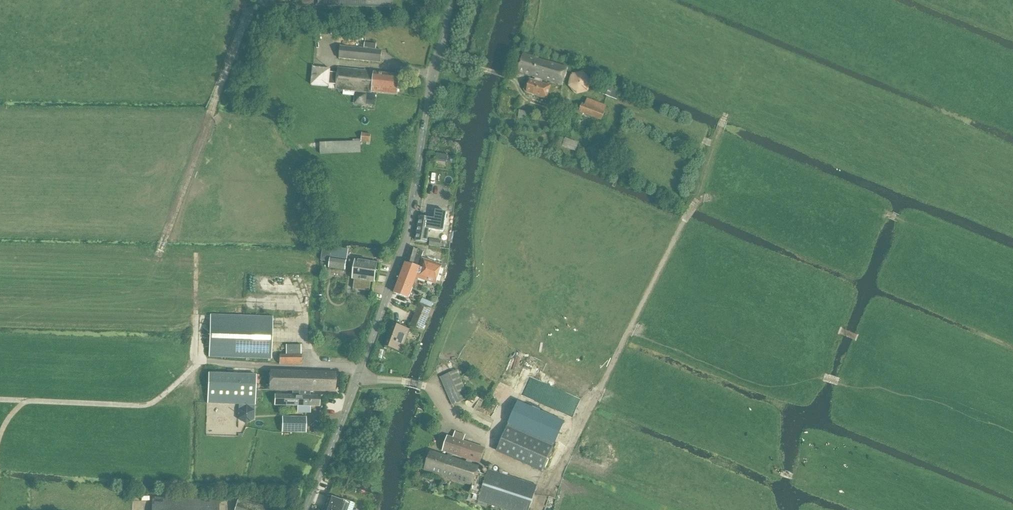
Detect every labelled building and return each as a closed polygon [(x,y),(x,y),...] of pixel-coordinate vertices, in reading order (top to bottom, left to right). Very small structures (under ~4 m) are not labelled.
[(380,63),(381,51),(340,47),(338,59),(380,63)] [(562,85),(567,68),(538,59),(538,57),(523,53),(517,72),(535,77),(534,80),(529,78),(526,80),(523,88),(523,89),(525,92),(546,98),(550,85),(541,82),(542,79),(562,85)] [(337,73),(331,73),(331,69),(313,68),(312,85),(329,87),(329,88),(355,90),(354,103),(365,104),(366,94),(365,94),(365,92),(397,95),(399,75),(338,69),(337,73)] [(598,84),(595,92),(601,94),(614,100),(617,92),(604,87),(598,84)] [(582,106),(580,113),(601,121),(607,107),(587,99),(584,106),(582,106)] [(525,120),(527,113),(520,111),(518,118),(525,120)] [(362,134),(361,142),(370,143),(371,135),(362,134)] [(565,139),(562,147),(575,152),(578,144),(565,139)] [(360,141),(319,142),(319,153),(360,151),(360,141)] [(437,153),(435,161),(446,163),(448,155),(437,153)] [(443,232),(446,213),(436,212),(434,220),(419,218),(415,241),(427,242),(429,230),(443,232)] [(430,240),(429,247),(439,249),(441,242),(430,240)] [(406,260),(419,265),(423,252),(410,248),(406,260)] [(322,253),(321,262),(323,262),(325,263),(330,263),(329,269),(345,272),(347,261),(347,254),(347,250),(338,249),(332,249),(331,252),(331,253),(326,252),(324,252),(323,251),(322,253)] [(419,265),(406,260),(394,293),(408,299),(413,286),(415,287),(418,279),(435,284),(441,265),(422,259),(419,268),(418,267),(419,265)] [(355,260),(352,279),(354,280),(352,289),(369,292),(370,282),(373,283),(376,264),(355,260)] [(419,304),(409,329),(421,334),(432,309),(419,304)] [(271,359),(272,318),(210,316),(208,357),(271,359)] [(401,351),(409,330),(392,324),(384,346),(401,351)] [(300,364),(300,346),(285,345),(285,356),(279,356),(278,364),(300,364)] [(269,371),(269,391),(298,391),(306,392),(306,372),(269,371)] [(452,405),(469,397),(457,371),(440,378),(452,405)] [(306,372),(306,392),(309,392),(333,393),(334,373),(306,372)] [(208,373),(207,404),(237,405),(255,405),(256,375),(208,373)] [(274,395),(273,406),(297,407),(296,413),(308,413),(309,407),(318,407),(319,396),(309,396),(309,392),(306,392),(298,391),(298,396),(274,395)] [(518,402),(508,424),(554,444),(564,422),(518,402)] [(254,420),(255,405),(237,405),(237,420),(244,426),(254,420)] [(304,433),(305,418),(281,417),(281,432),(304,433)] [(507,428),(497,450),(515,458),(514,460),(542,472),(553,448),(507,428)] [(464,435),(455,432),(453,439),(447,437),(442,452),(448,454),(447,456),(430,451),(424,470),(471,485),(469,493),(479,496),(477,500),(509,509),(529,509),(537,485),(508,476),(487,469),(486,476),(476,473),(478,467),(451,458),(452,455),(479,463),(484,448),(462,442),(464,435)] [(218,501),(152,497),(151,509),(217,509),(218,501)] [(322,509),(326,509),(352,509),(355,503),(342,499),(341,502),(326,497),(322,508),(322,509)] [(238,498),(234,509),(275,509),(238,498)]
